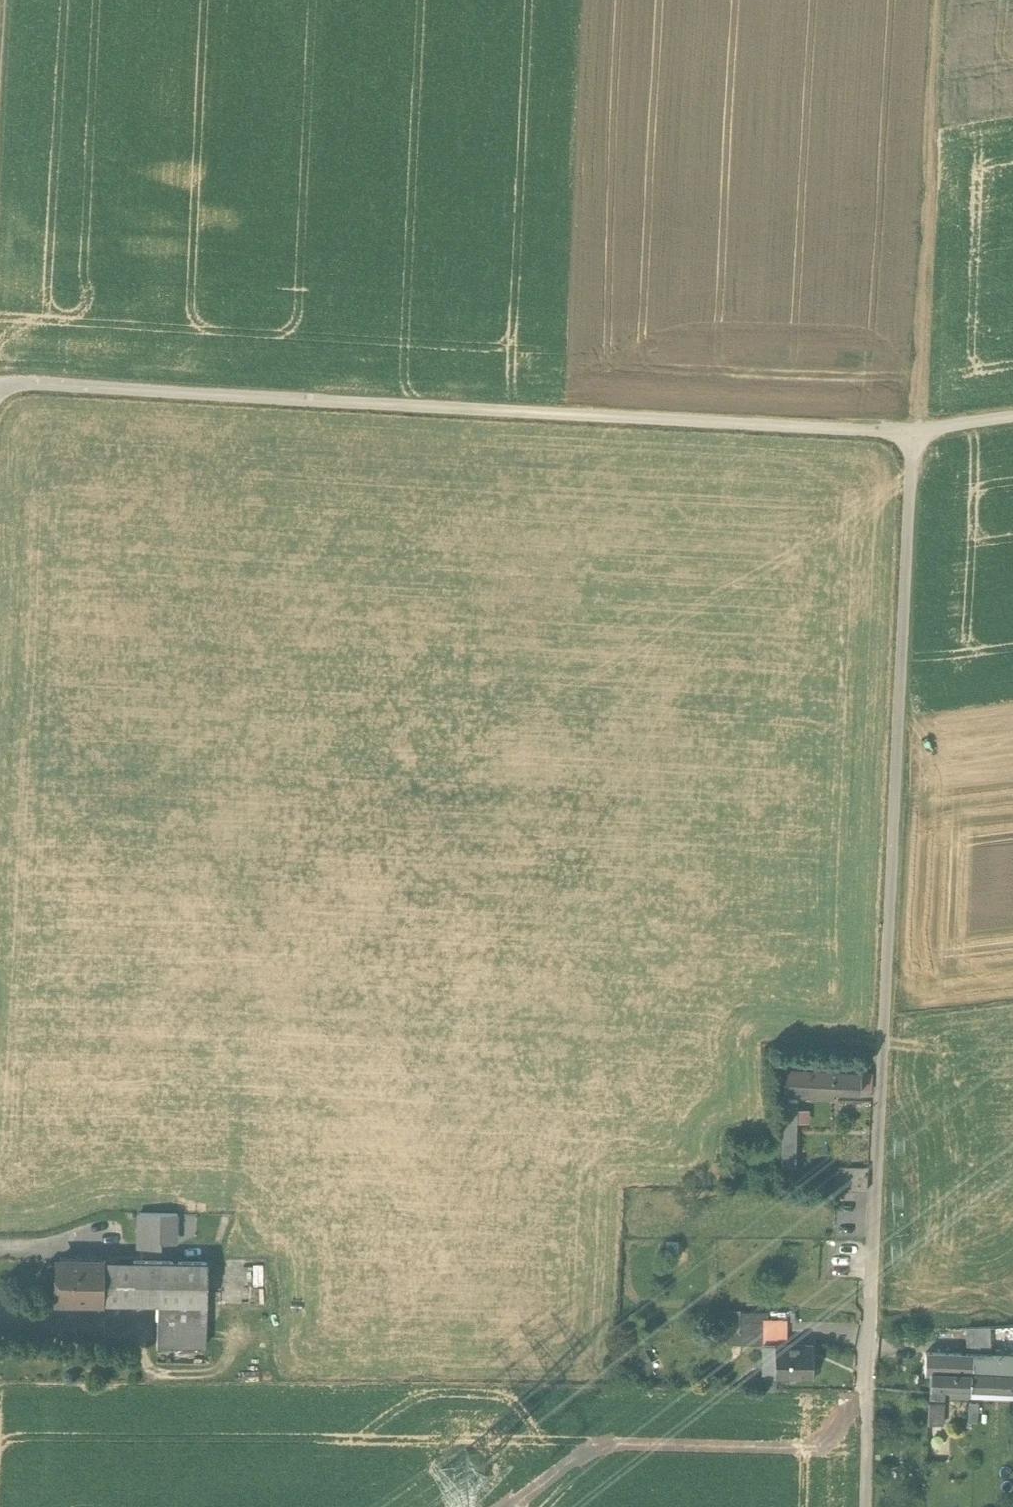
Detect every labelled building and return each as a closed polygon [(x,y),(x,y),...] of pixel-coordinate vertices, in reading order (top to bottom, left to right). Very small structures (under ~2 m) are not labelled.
[(784,1091),(807,1092),(808,1068),(785,1067),(784,1091)] [(832,1088),(859,1089),(860,1071),(808,1068),(807,1092),(832,1093),(832,1088)] [(834,1190),(866,1191),(867,1167),(835,1166),(834,1190)] [(176,1214),(140,1213),(139,1247),(160,1248),(161,1236),(176,1236),(176,1214)] [(48,1268),(48,1289),(50,1296),(61,1296),(61,1300),(103,1301),(103,1300),(104,1260),(104,1259),(62,1258),(61,1262),(51,1262),(48,1268)] [(207,1262),(104,1260),(103,1300),(159,1301),(206,1302),(207,1262)] [(206,1302),(159,1301),(158,1345),(205,1346),(206,1302)] [(764,1325),(741,1324),(740,1346),(763,1346),(764,1346),(764,1325)] [(639,1345),(620,1358),(635,1380),(654,1367),(639,1345)] [(764,1346),(763,1346),(763,1369),(776,1369),(776,1377),(812,1377),(812,1345),(764,1346)] [(972,1357),(925,1355),(924,1373),(931,1373),(940,1374),(940,1372),(971,1374),(972,1357)] [(971,1374),(993,1374),(1002,1374),(1002,1360),(983,1359),(983,1357),(972,1357),(971,1374)] [(970,1388),(971,1374),(940,1372),(940,1374),(939,1387),(970,1388)] [(993,1374),(971,1374),(970,1388),(992,1388),(993,1374)] [(980,1403),(969,1403),(969,1411),(979,1411),(980,1403)] [(941,1408),(928,1407),(927,1423),(935,1424),(935,1428),(940,1428),(941,1408)]
